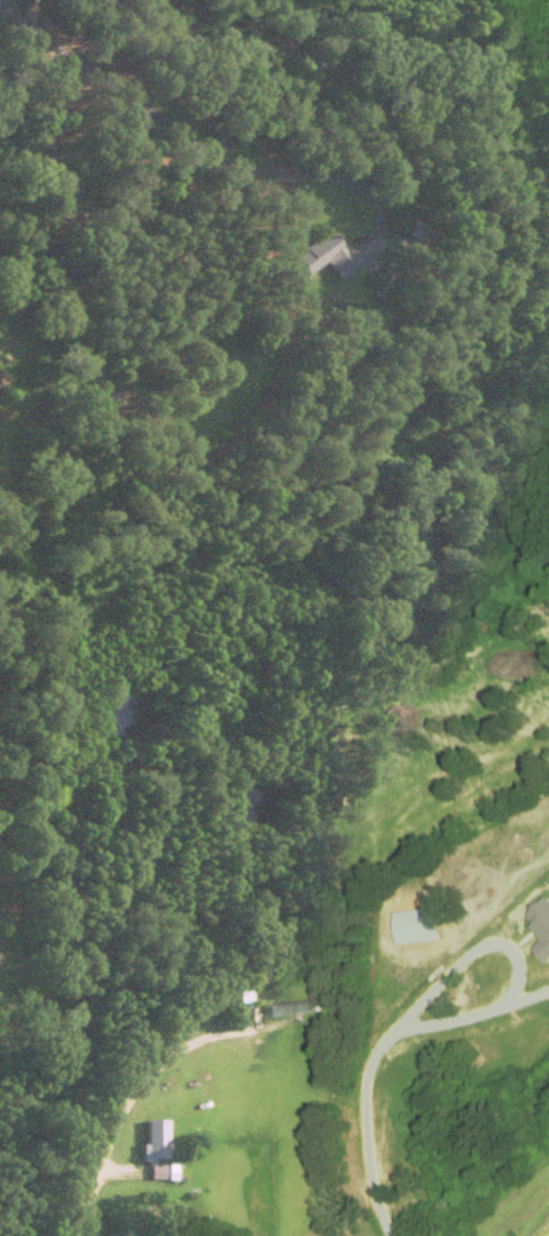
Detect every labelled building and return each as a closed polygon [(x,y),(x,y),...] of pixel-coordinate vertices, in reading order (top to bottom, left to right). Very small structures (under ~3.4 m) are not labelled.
[(326,232),(285,257),(298,277),(320,263),(332,282),(350,271),(326,232)] [(9,370),(0,364),(0,385),(9,370)] [(159,1129),(137,1129),(137,1160),(159,1160),(159,1129)]
